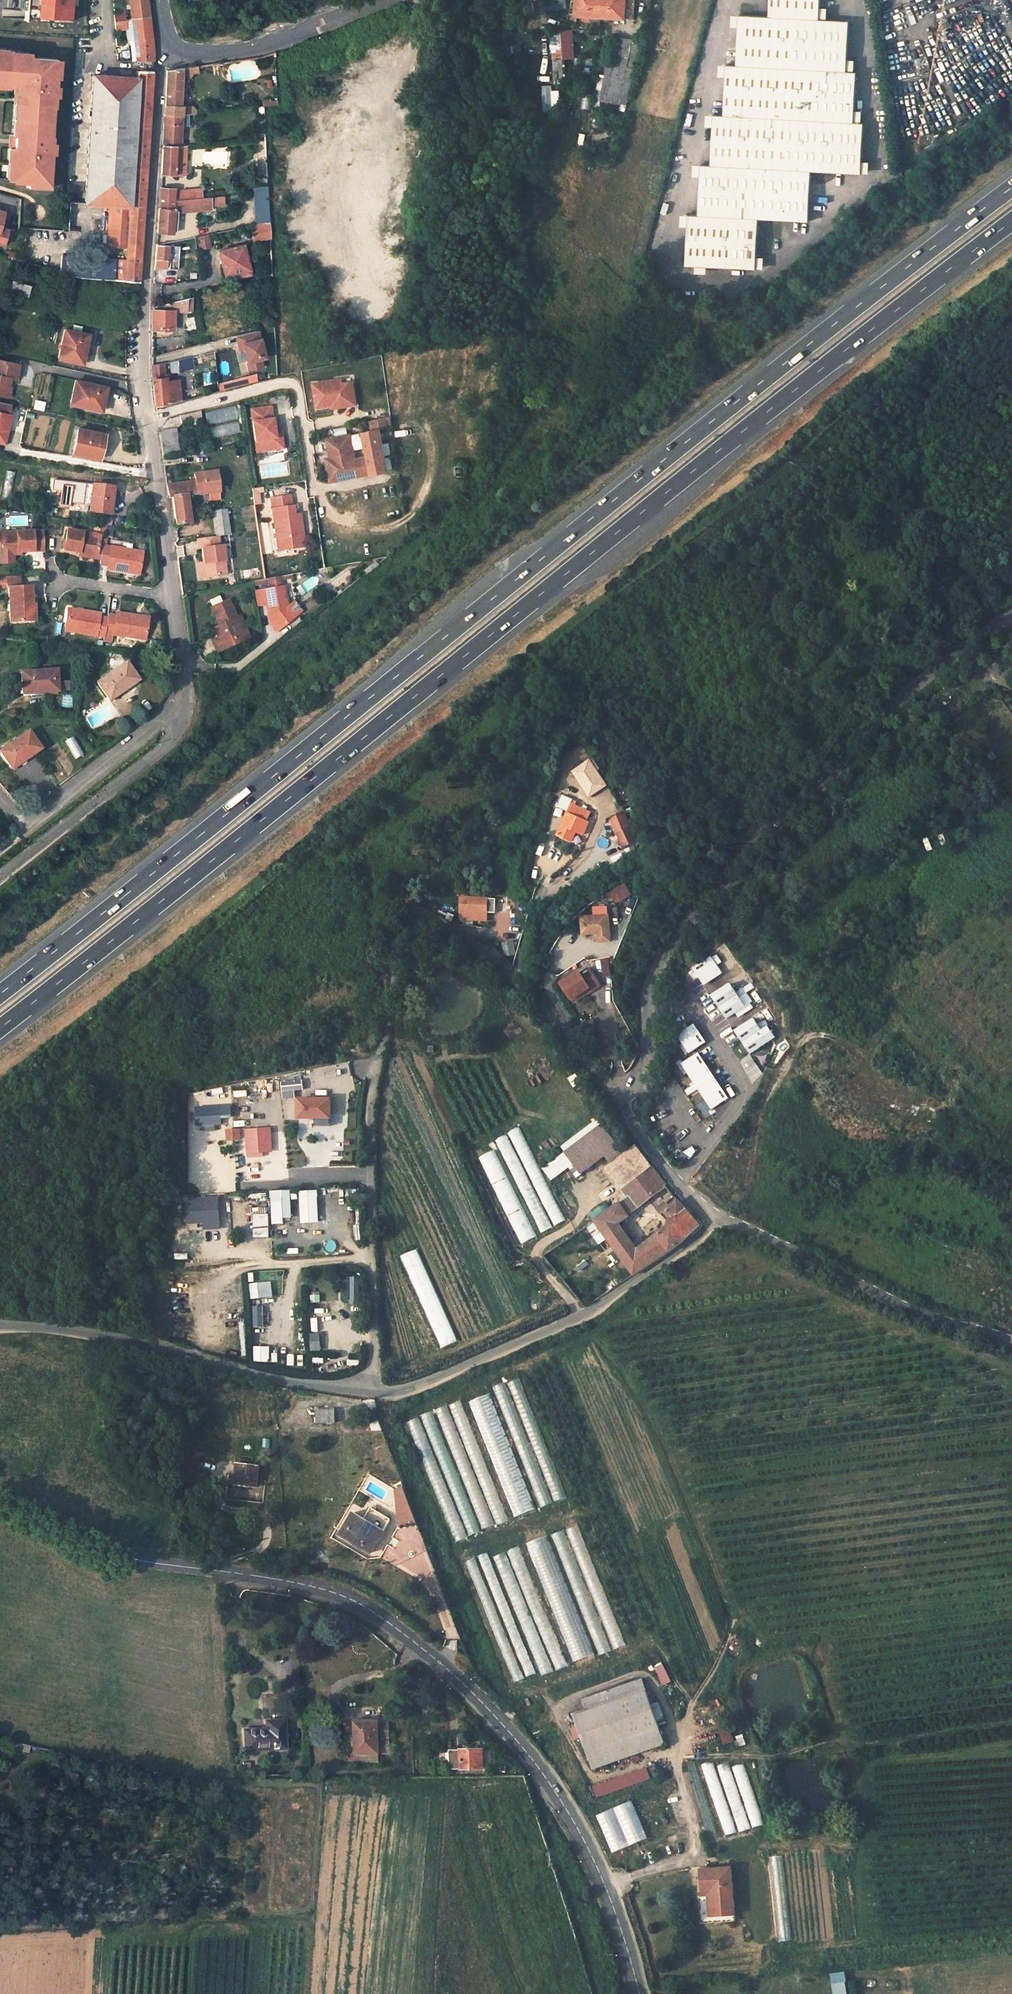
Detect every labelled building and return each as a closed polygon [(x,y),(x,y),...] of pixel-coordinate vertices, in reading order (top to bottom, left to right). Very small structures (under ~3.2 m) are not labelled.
[(24,18),(68,21),(70,0),(25,0),(24,18)] [(137,60),(145,60),(153,61),(152,32),(148,0),(130,0),(137,60)] [(576,14),(600,15),(601,0),(577,0),(576,14)] [(624,16),(625,0),(601,0),(600,15),(624,16)] [(634,17),(635,0),(625,0),(624,16),(634,17)] [(848,21),(818,19),(820,0),(769,0),(768,16),(738,14),(735,65),(725,64),(721,113),(711,113),(708,162),(699,162),(696,212),(686,211),(683,261),(752,265),(755,216),(806,219),(809,169),(859,172),(862,122),(852,121),(855,72),(845,72),(848,21)] [(552,59),(562,58),(561,32),(551,33),(552,59)] [(640,42),(614,36),(608,61),(633,67),(635,67),(640,42)] [(53,58),(17,55),(18,52),(10,51),(10,49),(0,48),(0,78),(8,79),(7,83),(16,83),(21,84),(19,118),(18,133),(15,133),(15,145),(13,179),(28,180),(28,186),(50,187),(51,177),(48,177),(50,135),(49,135),(51,105),(52,105),(54,75),(52,75),(53,58)] [(110,204),(108,244),(127,245),(126,259),(115,259),(114,279),(139,281),(153,61),(145,60),(144,67),(142,67),(142,69),(137,69),(137,76),(129,205),(110,204)] [(608,61),(600,98),(625,103),(633,67),(608,61)] [(191,114),(192,106),(179,105),(181,68),(166,70),(163,115),(181,115),(188,115),(191,114)] [(92,74),(85,202),(110,204),(129,205),(137,76),(92,74)] [(555,110),(554,85),(543,85),(544,110),(555,110)] [(180,126),(181,115),(163,115),(162,145),(179,145),(180,137),(180,132),(180,126)] [(184,175),(185,144),(179,145),(162,145),(160,174),(184,175)] [(255,225),(268,223),(266,186),(259,187),(252,187),(255,225)] [(173,189),(159,188),(158,208),(173,208),(173,200),(173,191),(173,189)] [(173,191),(173,200),(203,198),(202,188),(173,191)] [(224,205),(223,196),(203,198),(173,200),(173,208),(173,213),(212,210),(212,206),(224,205)] [(173,213),(173,208),(158,208),(156,231),(172,232),(173,213)] [(9,225),(2,223),(5,211),(0,210),(0,243),(5,244),(9,225)] [(256,241),(269,238),(268,223),(255,225),(256,241)] [(211,247),(208,234),(196,237),(199,249),(211,247)] [(177,269),(179,246),(156,244),(154,268),(165,269),(166,260),(170,260),(169,269),(177,269)] [(241,245),(217,251),(223,275),(235,272),(248,269),(241,245)] [(89,257),(88,276),(114,279),(115,259),(89,257)] [(235,272),(236,277),(249,274),(248,269),(235,272)] [(14,280),(10,292),(27,296),(30,284),(14,280)] [(151,328),(173,329),(174,309),(178,309),(178,311),(186,311),(186,298),(152,307),(151,328)] [(65,329),(59,357),(80,362),(84,342),(86,343),(88,334),(65,329)] [(263,357),(256,330),(238,334),(242,349),(247,370),(261,367),(259,358),(263,357)] [(242,349),(238,334),(234,335),(238,350),(242,349)] [(168,352),(170,372),(184,369),(184,368),(192,366),(190,347),(168,352)] [(10,377),(13,377),(16,378),(19,363),(0,359),(0,393),(6,395),(10,377)] [(163,363),(151,365),(151,378),(154,406),(166,403),(164,381),(163,363)] [(257,381),(256,374),(220,383),(222,390),(257,381)] [(178,379),(164,381),(166,403),(180,400),(178,379)] [(107,387),(76,380),(71,403),(83,405),(98,409),(100,399),(104,400),(107,387)] [(345,406),(356,404),(352,382),(342,383),(333,384),(333,380),(312,383),(316,407),(331,405),(344,403),(345,406)] [(11,415),(6,414),(9,403),(0,401),(0,437),(5,438),(11,415)] [(71,403),(69,412),(81,415),(83,405),(71,403)] [(270,407),(250,410),(256,452),(283,448),(281,436),(275,437),(274,431),(270,407)] [(213,423),(214,435),(238,434),(237,408),(206,410),(207,424),(213,423)] [(181,424),(202,419),(200,411),(179,416),(181,424)] [(78,428),(73,453),(98,458),(100,443),(103,444),(105,433),(78,428)] [(176,428),(158,431),(162,456),(179,453),(176,428)] [(387,470),(378,428),(362,431),(368,460),(355,462),(349,435),(333,438),(335,448),(328,449),(330,457),(332,467),(327,468),(330,481),(387,470)] [(335,448),(333,438),(326,439),(328,449),(335,448)] [(465,465),(455,465),(456,475),(466,474),(465,465)] [(174,524),(190,522),(186,496),(208,493),(209,501),(218,499),(215,472),(193,474),(194,482),(166,485),(168,498),(171,498),(174,524)] [(61,491),(60,502),(59,505),(70,506),(70,503),(90,505),(91,495),(92,490),(85,490),(85,484),(53,480),(51,490),(61,491)] [(90,505),(89,511),(110,514),(114,487),(92,485),(92,490),(90,505)] [(291,506),(290,495),(270,498),(277,550),(304,546),(301,526),(298,526),(297,518),(295,519),(294,514),(293,505),(291,506)] [(45,506),(44,514),(52,515),(53,506),(45,506)] [(225,509),(212,511),(215,536),(219,536),(229,535),(225,509)] [(113,516),(101,515),(100,522),(112,524),(113,516)] [(66,528),(62,548),(80,551),(96,553),(98,543),(100,533),(66,528)] [(13,563),(12,552),(43,551),(42,530),(0,531),(0,563),(13,563)] [(220,546),(219,536),(215,536),(197,539),(198,549),(202,548),(206,577),(228,574),(223,545),(220,546)] [(80,551),(79,554),(99,558),(101,543),(98,543),(96,553),(80,551)] [(98,562),(107,563),(106,567),(124,570),(124,567),(138,570),(142,550),(101,543),(99,558),(98,562)] [(288,606),(284,585),(282,585),(280,576),(269,578),(270,587),(254,590),(257,604),(266,603),(268,613),(272,618),(280,628),(300,611),(300,609),(295,602),(293,602),(288,606)] [(8,588),(10,622),(31,621),(30,607),(31,607),(30,587),(8,588)] [(221,626),(224,635),(224,636),(220,637),(214,639),(219,651),(252,639),(249,630),(245,629),(241,618),(234,600),(217,606),(224,625),(221,626)] [(68,611),(65,630),(104,637),(105,634),(107,618),(99,617),(100,613),(83,610),(82,614),(68,611)] [(105,634),(144,640),(147,622),(133,619),(134,616),(117,613),(116,616),(108,614),(107,618),(105,634)] [(241,618),(245,629),(249,630),(245,617),(241,618)] [(280,628),(272,618),(269,620),(277,630),(280,628)] [(126,662),(98,682),(110,698),(138,678),(126,662)] [(57,669),(23,672),(24,693),(58,690),(57,669)] [(29,731),(1,750),(13,767),(41,747),(29,731)] [(590,766),(576,774),(579,780),(585,776),(595,793),(603,788),(590,766)] [(554,801),(568,808),(573,798),(559,791),(554,801)] [(574,801),(572,805),(571,804),(557,835),(571,841),(576,831),(583,834),(588,822),(586,821),(590,812),(574,806),(576,802),(574,801)] [(627,819),(613,825),(623,847),(636,842),(627,819)] [(626,885),(617,889),(622,901),(631,896),(626,885)] [(487,898),(461,898),(461,919),(477,919),(477,910),(487,910),(487,898)] [(477,910),(477,919),(486,920),(487,910),(477,910)] [(600,941),(610,940),(608,916),(604,917),(603,910),(596,910),(596,917),(583,918),(584,934),(600,933),(600,941)] [(513,943),(503,945),(505,955),(514,954),(513,943)] [(609,958),(601,959),(603,976),(611,975),(609,958)] [(691,974),(709,977),(711,963),(697,961),(697,966),(692,966),(691,974)] [(589,969),(581,975),(579,972),(562,984),(572,999),(589,988),(591,990),(599,985),(589,969)] [(689,974),(686,992),(708,995),(710,977),(709,977),(691,974),(689,974)] [(728,978),(725,997),(756,1002),(759,982),(728,978)] [(589,988),(572,999),(574,1002),(591,990),(589,988)] [(704,1017),(680,1015),(679,1031),(703,1032),(704,1017)] [(747,1038),(720,1037),(719,1052),(747,1054),(747,1038)] [(698,1069),(698,1063),(701,1063),(702,1047),(675,1045),(674,1061),(682,1062),(681,1068),(698,1069)] [(738,1055),(736,1060),(734,1059),(726,1080),(743,1086),(753,1061),(738,1055)] [(297,1098),(297,1090),(305,1090),(305,1081),(284,1081),(284,1098),(297,1098)] [(712,1093),(703,1110),(727,1122),(735,1108),(729,1105),(730,1103),(712,1093)] [(298,1098),(298,1117),(307,1118),(307,1124),(319,1124),(319,1118),(330,1118),(330,1098),(328,1098),(312,1098),(298,1098)] [(224,1106),(198,1106),(198,1125),(224,1125),(224,1106)] [(713,1118),(703,1114),(699,1124),(708,1128),(713,1118)] [(247,1154),(273,1152),(272,1127),(246,1129),(247,1154)] [(508,1135),(499,1139),(538,1234),(562,1224),(523,1127),(508,1133),(508,1135)] [(677,1199),(664,1211),(673,1221),(637,1248),(618,1221),(666,1185),(637,1147),(622,1158),(599,1128),(562,1156),(578,1178),(609,1155),(615,1164),(608,1169),(623,1188),(629,1197),(595,1220),(634,1274),(678,1244),(699,1225),(677,1199)] [(22,1147),(10,1148),(9,1161),(22,1160),(22,1147)] [(480,1156),(518,1245),(534,1238),(496,1149),(480,1156)] [(284,1197),(273,1198),(275,1224),(285,1223),(284,1197)] [(363,1237),(361,1210),(354,1211),(356,1237),(363,1237)] [(295,1243),(313,1243),(313,1223),(295,1223),(295,1243)] [(251,1283),(252,1299),(274,1297),(273,1282),(251,1283)] [(497,1387),(537,1508),(562,1499),(532,1409),(516,1415),(506,1384),(497,1387)] [(490,1394),(470,1402),(514,1517),(534,1510),(490,1394)] [(481,1530),(507,1520),(462,1401),(448,1406),(436,1410),(438,1416),(422,1422),(421,1419),(411,1422),(423,1455),(434,1451),(439,1464),(429,1468),(456,1538),(481,1529),(481,1530)] [(317,1410),(317,1421),(333,1422),(333,1410),(317,1410)] [(238,1475),(237,1483),(256,1485),(258,1464),(250,1464),(251,1460),(238,1459),(238,1462),(236,1462),(235,1475),(238,1475)] [(353,1513),(341,1534),(357,1544),(359,1541),(372,1550),(383,1531),(353,1513)] [(565,1531),(554,1535),(584,1618),(589,1616),(601,1651),(610,1648),(599,1618),(610,1614),(578,1527),(568,1530),(573,1545),(570,1546),(565,1531)] [(548,1536),(527,1544),(574,1663),(594,1655),(548,1536)] [(545,1624),(532,1577),(520,1581),(524,1595),(521,1596),(523,1603),(519,1604),(522,1615),(529,1613),(530,1618),(540,1615),(542,1625),(545,1624)] [(521,1662),(526,1676),(532,1674),(527,1660),(521,1662)] [(588,1717),(646,1693),(642,1681),(583,1705),(588,1717)] [(616,1766),(609,1751),(661,1730),(660,1726),(652,1706),(647,1693),(646,1693),(588,1717),(576,1722),(581,1732),(584,1741),(598,1773),(616,1766)] [(658,1703),(652,1706),(660,1726),(666,1724),(658,1703)] [(243,1729),(244,1750),(285,1748),(283,1719),(264,1720),(265,1728),(243,1729)] [(356,1721),(357,1752),(378,1752),(378,1721),(356,1721)] [(735,1741),(730,1725),(719,1729),(725,1745),(735,1741)] [(668,1744),(661,1730),(609,1751),(616,1766),(668,1744)] [(584,1741),(581,1732),(574,1735),(577,1744),(584,1741)] [(320,1746),(320,1737),(311,1737),(311,1746),(320,1746)] [(2,1747),(15,1750),(17,1742),(4,1739),(2,1747)] [(381,1739),(382,1752),(390,1752),(389,1739),(381,1739)] [(17,1742),(15,1750),(29,1752),(30,1745),(17,1742)] [(449,1749),(449,1768),(483,1767),(483,1749),(449,1749)] [(596,1797),(652,1780),(649,1768),(592,1786),(596,1797)] [(619,1857),(630,1852),(612,1805),(600,1810),(619,1857)] [(741,1913),(737,1866),(706,1869),(708,1892),(710,1916),(741,1913)] [(741,1919),(741,1913),(710,1916),(708,1892),(704,1892),(707,1923),(741,1919)] [(845,1972),(831,1974),(834,1993),(849,1993),(845,1972)]
